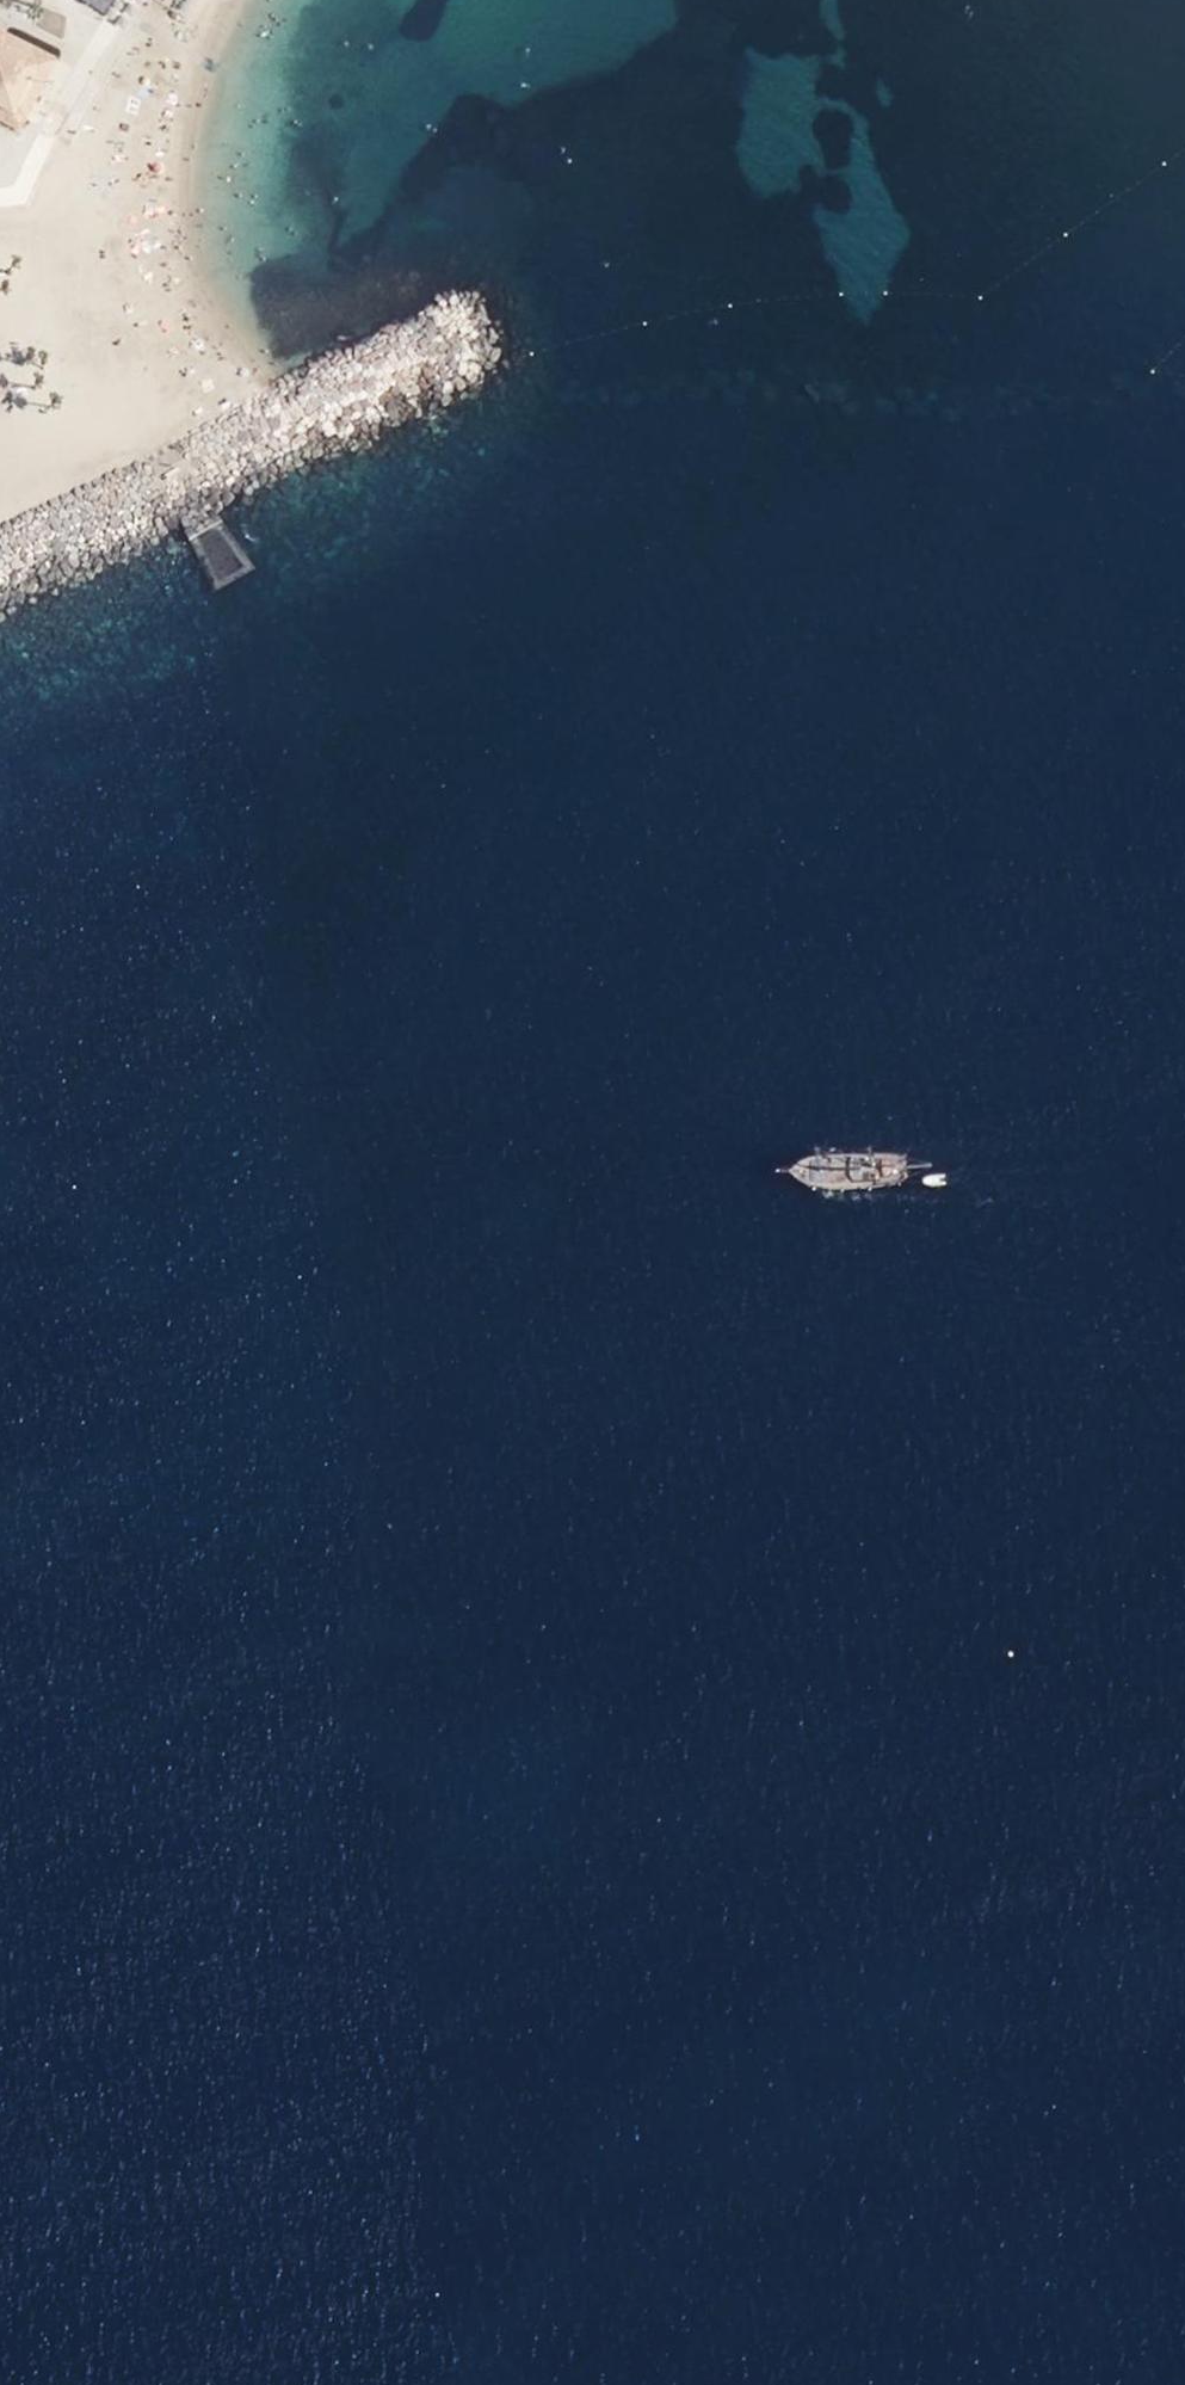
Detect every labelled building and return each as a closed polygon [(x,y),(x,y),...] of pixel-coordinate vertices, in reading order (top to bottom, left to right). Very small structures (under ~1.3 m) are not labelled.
[(0,33),(0,120),(16,127),(51,58),(0,33)]
